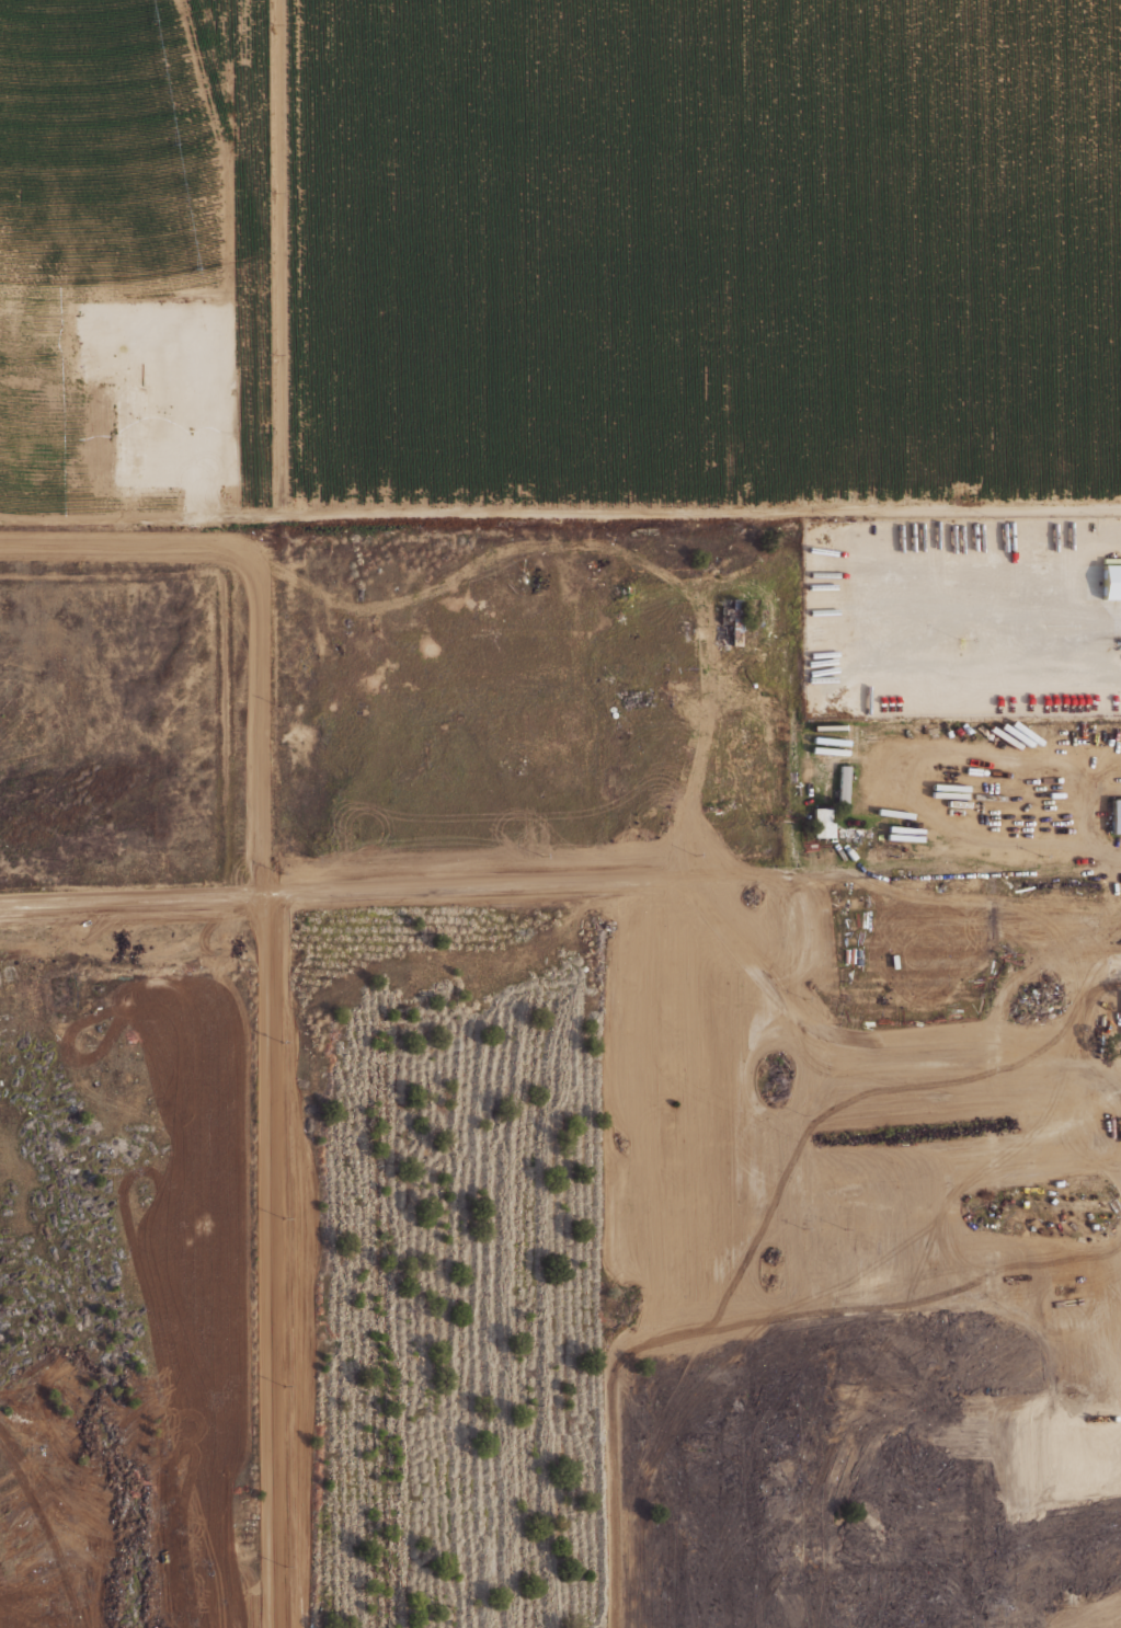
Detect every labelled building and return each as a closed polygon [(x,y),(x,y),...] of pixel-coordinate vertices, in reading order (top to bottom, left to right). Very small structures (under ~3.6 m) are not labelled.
[(1100,598),(1120,599),(1120,563),(1101,563),(1100,598)] [(849,766),(839,765),(838,804),(847,804),(849,766)] [(1106,798),(1107,833),(1120,833),(1120,798),(1106,798)] [(813,837),(831,837),(831,808),(813,808),(813,837)]
